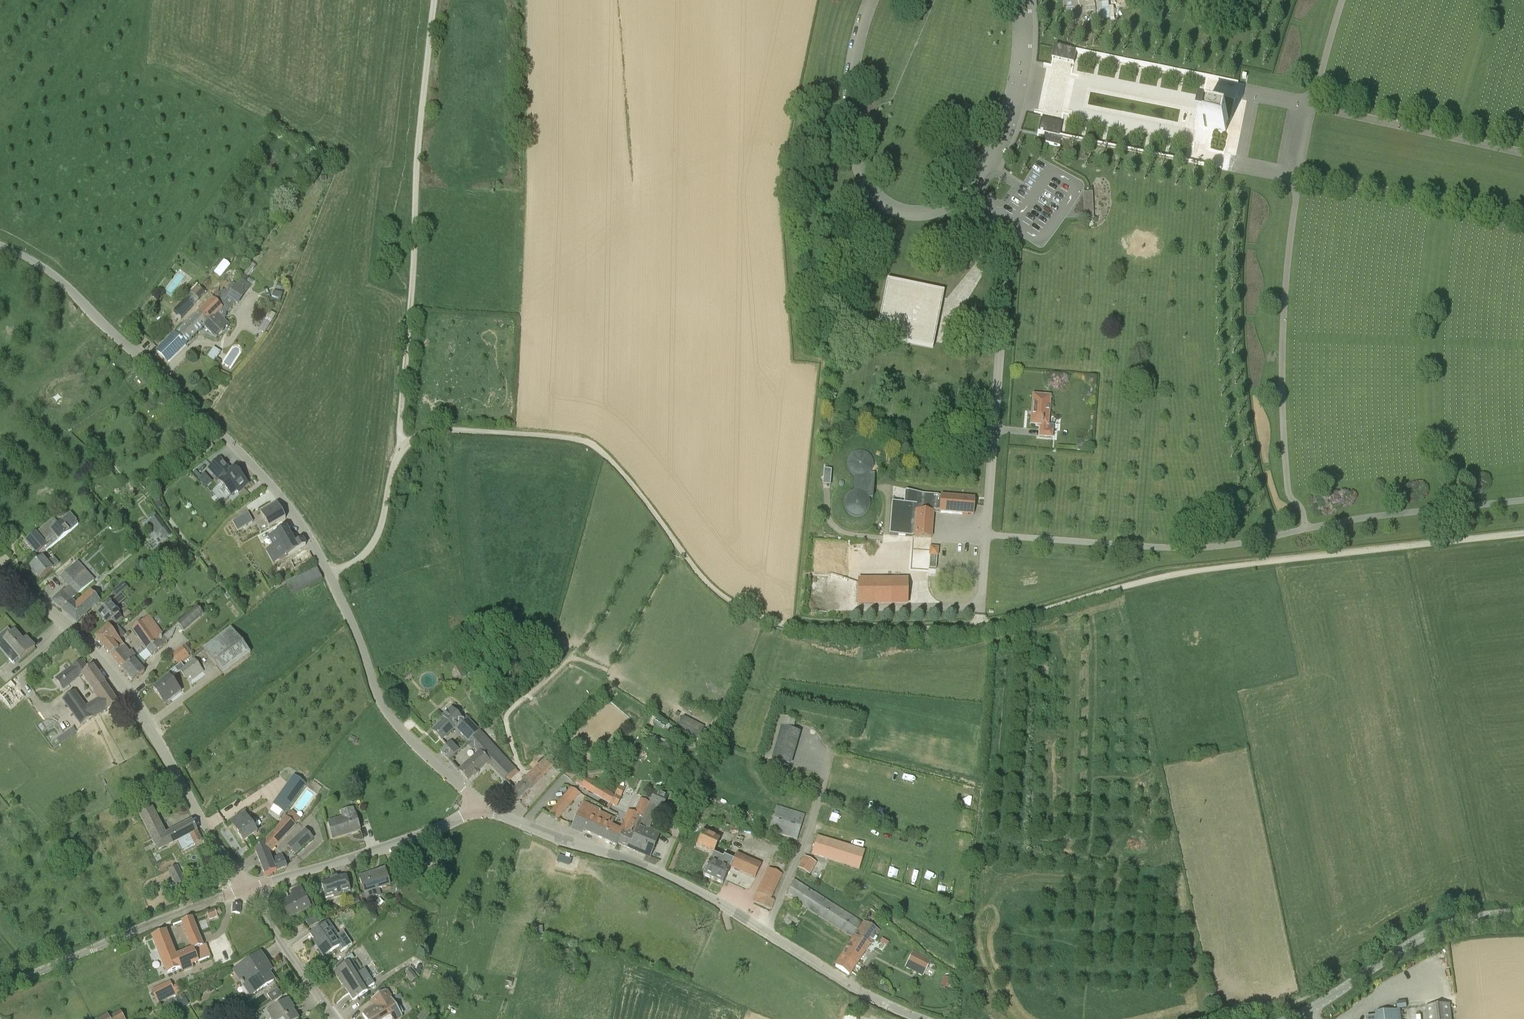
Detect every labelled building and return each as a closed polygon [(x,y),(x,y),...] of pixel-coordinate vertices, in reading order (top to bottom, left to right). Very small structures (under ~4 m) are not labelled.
[(1073,62),(1076,49),(1054,45),(1052,58),(1073,62)] [(1201,114),(1199,126),(1213,129),(1225,131),(1227,119),(1215,116),(1201,114)] [(1059,137),(1061,123),(1040,119),(1037,133),(1044,134),(1042,143),(1052,145),(1054,136),(1059,137)] [(1089,203),(1102,211),(1105,207),(1101,204),(1104,199),(1095,194),(1089,203)] [(1119,222),(1125,213),(1116,207),(1113,212),(1109,209),(1106,214),(1119,222)] [(197,286),(190,293),(198,300),(205,293),(197,286)] [(245,292),(237,286),(225,303),(221,308),(226,313),(235,303),(237,304),(245,292)] [(927,340),(936,296),(892,288),(883,331),(927,340)] [(181,318),(193,305),(185,298),(173,311),(181,318)] [(221,308),(213,299),(198,313),(208,323),(217,313),(221,308)] [(220,324),(224,320),(217,313),(208,323),(198,313),(187,324),(186,323),(175,334),(186,345),(202,329),(203,327),(215,339),(225,329),(220,324)] [(270,324),(264,320),(258,330),(264,334),(270,324)] [(158,352),(169,361),(186,345),(175,334),(158,352)] [(966,376),(966,388),(978,388),(979,376),(966,376)] [(979,402),(991,403),(991,391),(979,391),(979,402)] [(1050,396),(1043,396),(1033,395),(1030,424),(1040,425),(1039,436),(1052,437),(1053,425),(1048,425),(1050,396)] [(868,498),(871,498),(873,498),(875,473),(870,473),(871,471),(872,468),(873,466),(873,464),(872,461),(872,459),(870,457),(869,455),(867,453),(865,452),(862,452),(860,452),(857,452),(855,453),(853,454),(851,455),(849,457),(848,459),(847,462),(847,464),(847,467),(848,469),(849,471),(850,473),(852,475),(854,476),(853,492),(849,494),(847,495),(846,497),(845,499),(844,502),(844,504),(844,507),(845,509),(846,511),(847,513),(849,515),(851,516),(854,517),(856,517),(858,517),(861,516),(863,515),(865,514),(867,512),(868,510),(869,508),(869,506),(869,503),(869,501),(868,498)] [(219,459),(208,469),(220,481),(219,482),(231,496),(236,491),(238,493),(249,483),(239,472),(235,468),(231,472),(219,459)] [(830,486),(832,470),(824,469),(822,485),(830,486)] [(201,483),(208,477),(204,473),(200,476),(195,470),(192,472),(201,483)] [(905,503),(892,502),(890,535),(909,537),(912,537),(913,537),(915,537),(917,510),(933,512),(933,511),(939,511),(941,496),(922,494),(908,491),(907,503),(905,503)] [(941,496),(939,511),(939,512),(973,515),(975,498),(941,496)] [(277,504),(260,514),(269,529),(286,520),(277,504)] [(931,538),(933,512),(917,510),(915,537),(931,538)] [(155,535),(159,532),(164,540),(171,535),(158,515),(147,523),(155,535)] [(238,531),(246,526),(240,517),(233,521),(238,531)] [(294,544),(286,529),(275,535),(284,549),(294,544)] [(26,542),(37,555),(47,547),(36,533),(26,542)] [(929,555),(937,556),(938,547),(929,547),(929,555)] [(40,579),(51,569),(52,570),(59,563),(53,557),(46,563),(42,558),(31,568),(40,579)] [(63,611),(72,603),(94,583),(78,564),(62,578),(70,587),(53,603),(63,611)] [(287,580),(292,591),(323,579),(319,568),(287,580)] [(907,605),(907,579),(857,579),(857,605),(907,605)] [(122,619),(114,608),(132,593),(122,581),(111,592),(115,598),(97,613),(107,624),(111,620),(115,625),(122,619)] [(77,623),(78,622),(99,602),(90,593),(76,606),(72,603),(63,611),(77,623)] [(197,607),(177,624),(184,632),(204,615),(197,607)] [(131,629),(146,649),(165,636),(150,615),(131,629)] [(96,639),(122,670),(137,657),(132,650),(130,651),(125,645),(123,646),(119,641),(125,635),(117,625),(110,631),(108,628),(96,639)] [(165,636),(146,649),(146,650),(137,657),(122,670),(133,682),(145,671),(141,667),(145,664),(144,662),(151,656),(167,644),(166,642),(173,636),(175,631),(173,628),(165,636)] [(222,676),(250,653),(232,630),(204,651),(222,676)] [(20,660),(25,656),(35,647),(30,642),(27,645),(15,631),(4,641),(20,660)] [(182,647),(188,654),(192,652),(185,644),(182,647)] [(204,671),(194,659),(184,667),(181,663),(175,668),(178,673),(180,671),(187,680),(191,677),(193,680),(204,671)] [(83,675),(99,699),(85,707),(74,693),(62,701),(82,729),(94,720),(93,719),(106,711),(118,703),(92,666),(88,669),(81,660),(62,675),(69,685),(83,675)] [(466,675),(463,668),(466,666),(463,661),(461,662),(456,665),(461,677),(466,675)] [(170,676),(161,683),(153,689),(162,700),(166,696),(169,701),(182,691),(170,676)] [(457,727),(469,741),(476,734),(480,731),(466,716),(462,720),(452,709),(443,717),(445,719),(433,730),(442,740),(457,727)] [(700,740),(706,726),(684,717),(678,731),(700,740)] [(653,723),(664,729),(666,726),(655,720),(653,723)] [(59,744),(76,732),(73,727),(56,739),(58,742),(59,744)] [(799,733),(783,728),(773,760),(790,765),(799,733)] [(476,734),(469,741),(480,754),(459,772),(468,781),(473,776),(474,777),(479,773),(478,772),(488,762),(504,780),(516,770),(480,731),(476,734)] [(451,742),(441,752),(449,760),(459,750),(451,742)] [(844,770),(854,771),(854,762),(844,761),(844,770)] [(863,774),(872,775),(874,767),(865,765),(863,774)] [(797,772),(794,779),(808,783),(810,776),(797,772)] [(575,783),(610,805),(615,794),(586,777),(583,780),(579,778),(575,783)] [(656,781),(653,789),(658,791),(661,784),(656,781)] [(528,789),(521,782),(510,794),(517,800),(528,789)] [(948,791),(949,785),(935,782),(933,792),(941,793),(942,789),(948,791)] [(272,811),(282,818),(298,795),(288,788),(272,811)] [(557,820),(579,794),(571,789),(549,815),(549,814),(548,815),(557,820)] [(649,804),(643,818),(651,822),(657,808),(661,810),(667,796),(655,791),(649,805),(649,804)] [(127,807),(130,805),(128,801),(116,806),(119,812),(128,808),(127,807)] [(573,826),(604,840),(609,826),(611,826),(612,825),(614,819),(601,812),(601,810),(583,802),(573,826)] [(643,818),(649,804),(645,803),(639,815),(628,810),(620,829),(612,825),(611,826),(609,826),(604,840),(616,845),(617,846),(618,843),(622,833),(634,838),(640,824),(643,818)] [(805,815),(776,806),(768,831),(797,840),(805,815)] [(171,832),(170,832),(166,834),(152,807),(138,814),(157,851),(169,845),(171,849),(178,845),(180,848),(188,844),(189,846),(194,845),(202,842),(192,822),(171,832)] [(355,815),(353,809),(340,812),(342,818),(328,822),(333,838),(348,834),(347,833),(351,832),(351,833),(360,831),(356,814),(355,815)] [(241,823),(235,827),(234,826),(234,827),(243,841),(256,833),(247,819),(242,811),(236,815),(241,823)] [(291,812),(255,850),(265,876),(287,867),(284,860),(280,861),(277,855),(272,858),(270,853),(296,825),(295,824),(300,820),(291,812)] [(660,832),(649,828),(640,824),(634,838),(622,833),(618,843),(630,848),(630,847),(650,856),(660,832)] [(306,830),(288,847),(296,856),(315,840),(306,830)] [(723,858),(714,854),(720,840),(703,832),(696,847),(713,854),(703,876),(723,885),(731,867),(755,878),(761,865),(736,853),(733,860),(724,856),(723,858)] [(817,836),(811,854),(859,869),(865,851),(817,836)] [(556,862),(570,866),(572,859),(558,855),(556,862)] [(816,863),(804,856),(797,869),(809,876),(816,863)] [(179,890),(180,890),(187,886),(176,866),(168,870),(175,885),(177,884),(179,890)] [(770,910),(775,901),(770,898),(782,874),(769,868),(753,902),(770,910)] [(381,896),(379,890),(389,887),(385,869),(372,873),(373,874),(360,878),(364,893),(364,894),(366,900),(381,896)] [(350,892),(346,877),(337,879),(337,880),(331,882),(331,881),(321,883),(325,898),(334,896),(334,898),(342,896),(342,894),(350,892)] [(853,938),(862,922),(794,880),(785,895),(853,938)] [(171,894),(179,890),(177,884),(175,885),(168,888),(171,894)] [(289,918),(311,907),(299,884),(289,889),(293,897),(281,903),(289,918)] [(241,916),(241,906),(233,906),(233,916),(241,916)] [(221,913),(220,909),(215,911),(215,910),(208,912),(210,919),(218,916),(217,914),(221,913)] [(318,916),(307,921),(310,927),(320,922),(318,916)] [(204,945),(192,918),(182,922),(194,950),(175,957),(165,931),(153,936),(168,974),(180,968),(181,972),(189,968),(188,965),(199,961),(200,962),(209,958),(204,945)] [(323,956),(323,957),(339,946),(342,950),(340,952),(341,952),(352,944),(344,932),(338,936),(328,921),(310,934),(315,941),(316,941),(320,947),(318,949),(323,956)] [(842,956),(835,967),(849,976),(856,965),(864,953),(865,951),(869,944),(871,944),(879,930),(864,921),(849,945),(842,956)] [(905,968),(922,977),(930,961),(913,952),(905,968)] [(266,962),(266,961),(260,953),(234,971),(251,996),(274,980),(263,964),(266,962)] [(353,1000),(369,990),(354,968),(356,966),(352,960),(337,971),(347,987),(345,988),(353,1000)] [(405,974),(412,982),(417,977),(410,969),(405,974)] [(945,976),(941,986),(948,989),(952,980),(945,976)] [(176,995),(172,987),(171,986),(164,990),(162,985),(151,991),(158,1004),(176,995)] [(278,988),(267,995),(272,1002),(282,995),(278,988)] [(402,1017),(401,1015),(404,1013),(397,1003),(395,1005),(387,992),(373,1001),(377,1007),(362,1015),(365,1018),(399,1018),(402,1017)] [(166,1016),(173,1012),(188,1004),(183,995),(161,1007),(166,1016)] [(279,1004),(267,1011),(272,1018),(298,1018),(292,1009),(293,1008),(287,999),(279,1004)] [(1425,1007),(1427,1018),(1451,1018),(1450,1004),(1425,1007)] [(1400,1010),(1376,1013),(1377,1018),(1401,1018),(1400,1010)] [(108,1016),(103,1018),(124,1018),(120,1011),(109,1017),(108,1016)] [(417,1018),(418,1018),(429,1018),(431,1017),(425,1011),(417,1018)]
